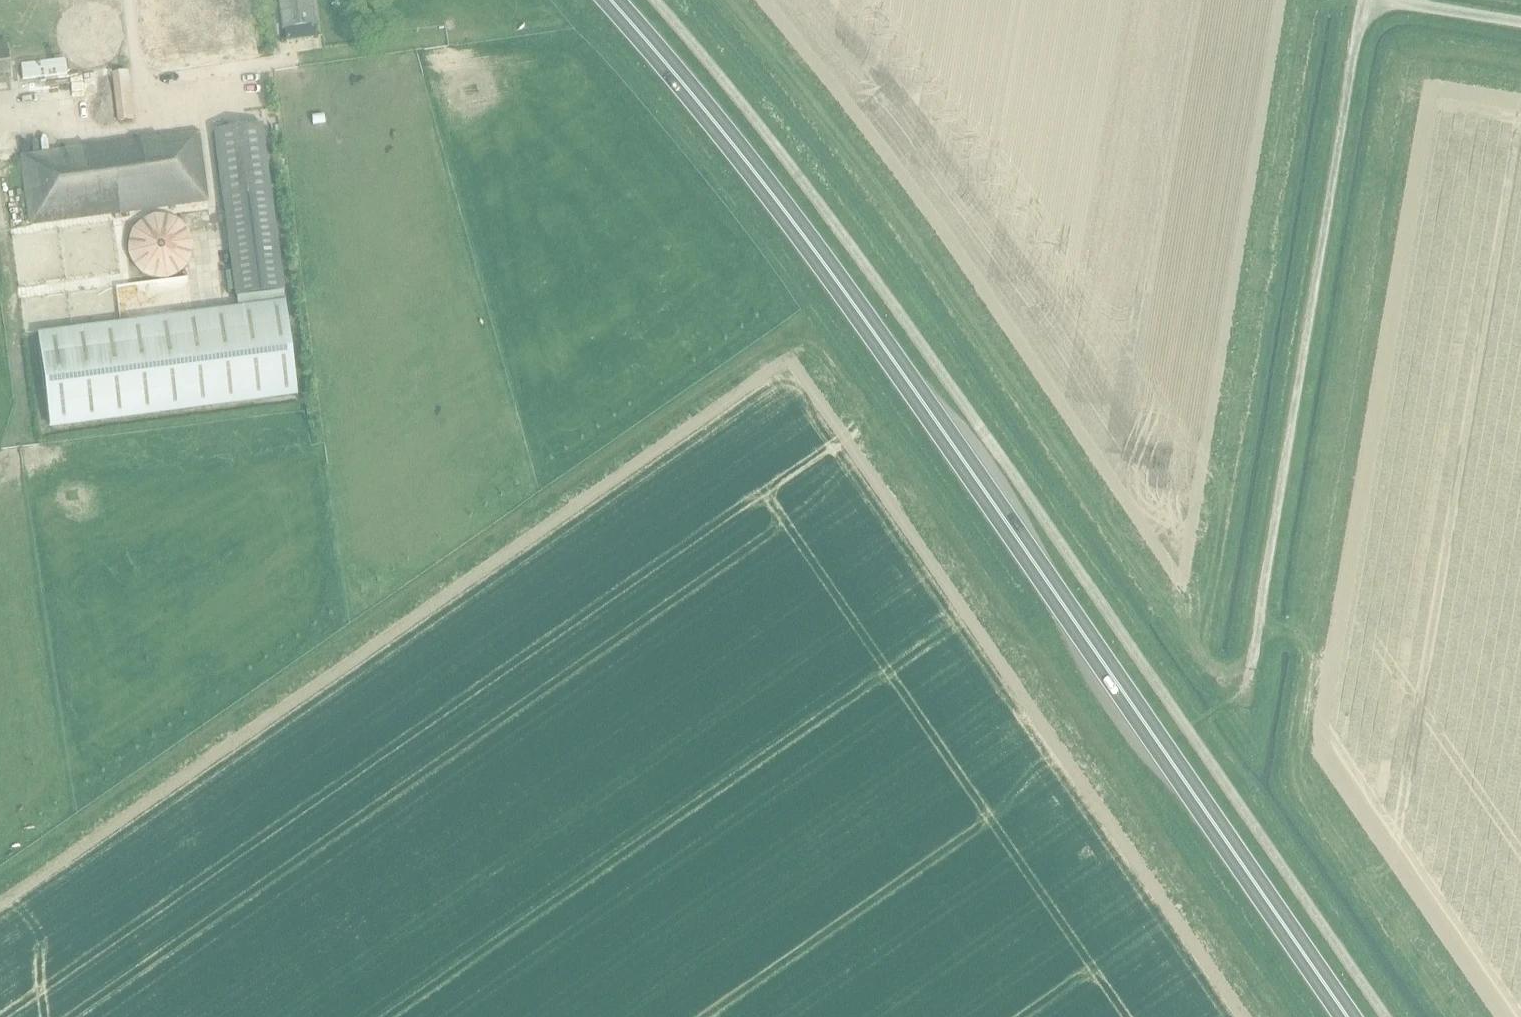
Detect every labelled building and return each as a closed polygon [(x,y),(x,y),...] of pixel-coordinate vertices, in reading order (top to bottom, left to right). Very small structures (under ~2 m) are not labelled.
[(280,28),(282,41),(312,37),(310,24),(311,24),(308,0),(277,0),(280,28)] [(63,60),(20,65),(21,79),(65,74),(63,60)] [(133,121),(128,71),(112,73),(117,122),(133,121)] [(0,82),(0,93),(17,90),(15,80),(0,82)] [(235,296),(283,290),(260,124),(212,130),(235,296)] [(106,144),(115,212),(205,200),(195,132),(106,144)] [(28,223),(115,212),(106,144),(19,155),(28,223)] [(190,249),(190,248),(190,242),(188,236),(185,230),(181,226),(176,222),(170,219),(160,217),(153,217),(148,219),(143,221),(138,225),(133,230),(130,236),(128,242),(128,248),(128,254),(130,260),(133,265),(137,271),(141,274),(146,277),(152,279),(158,280),(165,279),(172,277),(176,274),(181,271),(185,265),(188,260),(190,255),(190,249)] [(45,226),(30,229),(34,259),(49,257),(45,226)] [(283,305),(35,337),(47,425),(294,392),(283,305)]
